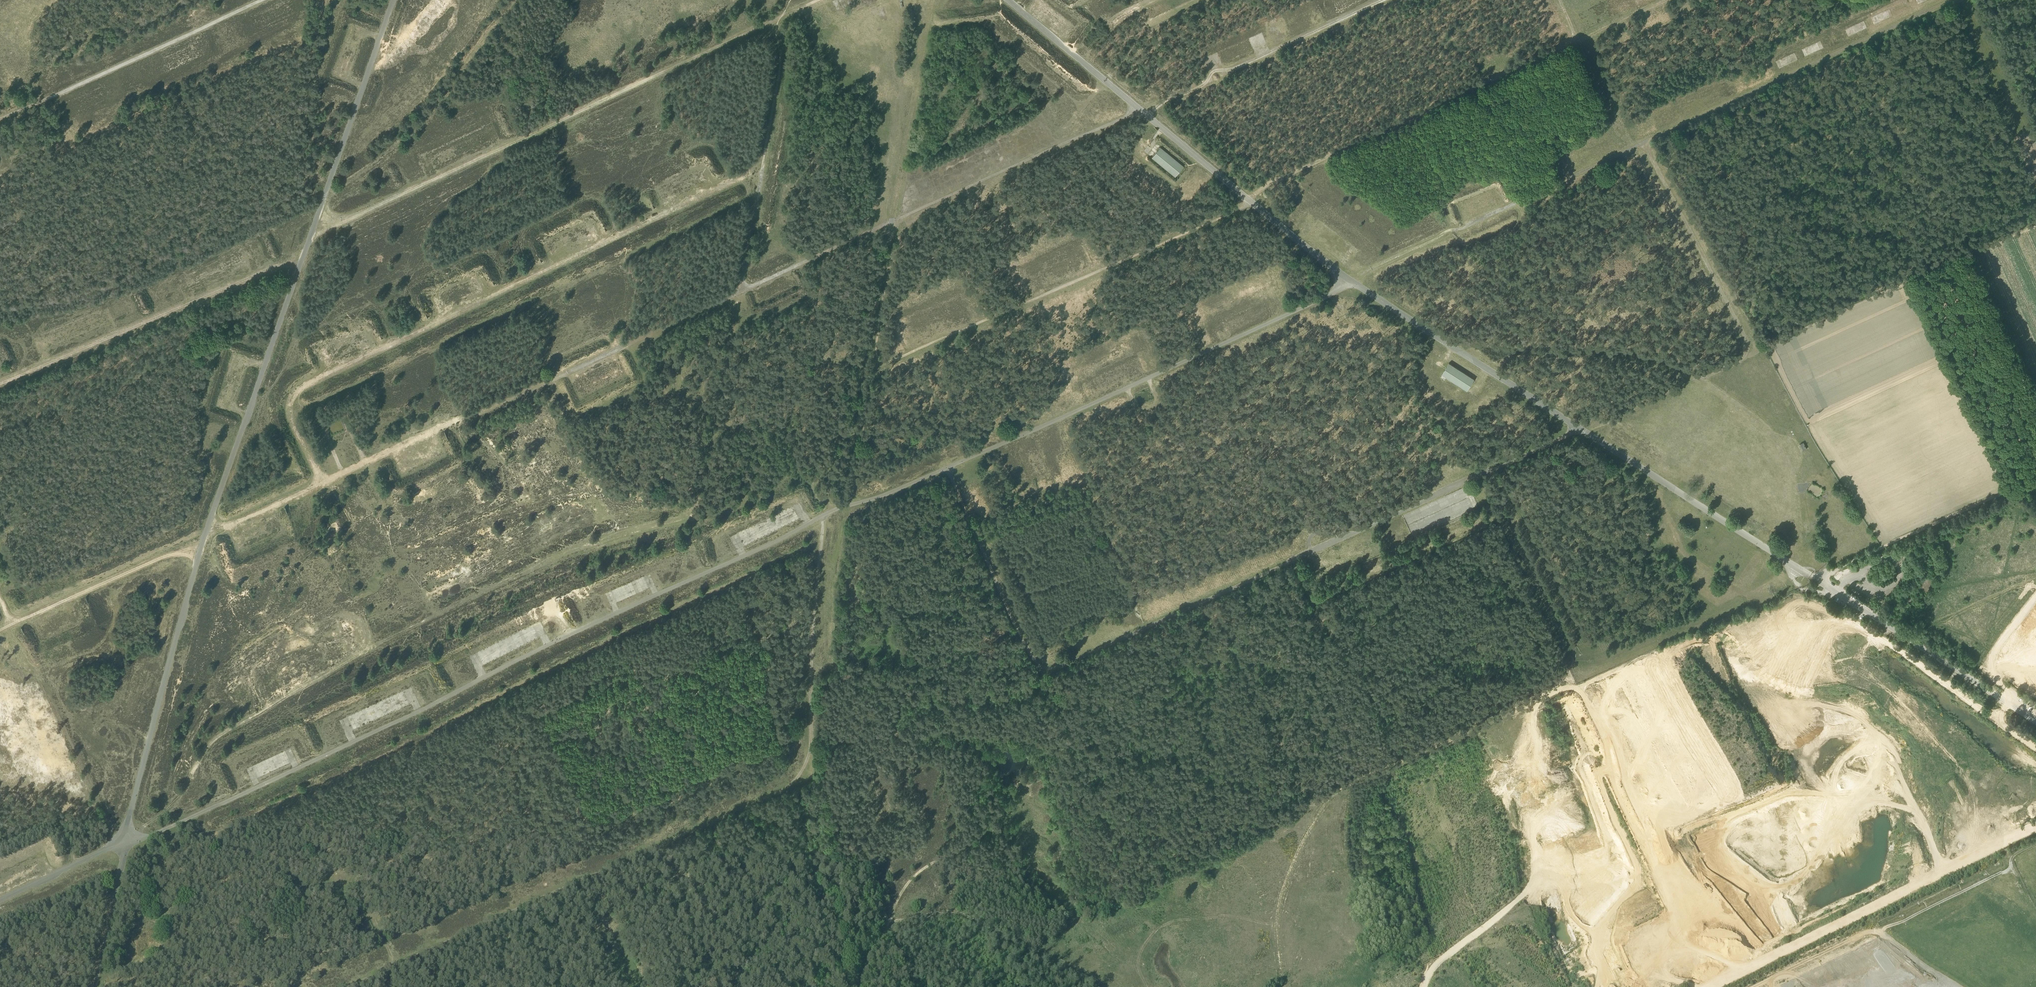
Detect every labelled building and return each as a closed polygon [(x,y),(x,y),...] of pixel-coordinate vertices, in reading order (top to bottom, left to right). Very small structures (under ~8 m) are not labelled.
[(1154,157),(1177,174),(1180,169),(1184,164),(1162,147),(1154,157)] [(1444,373),(1469,389),(1477,378),(1451,362),(1444,373)] [(1919,590),(1928,593),(1932,579),(1923,576),(1919,590)]
